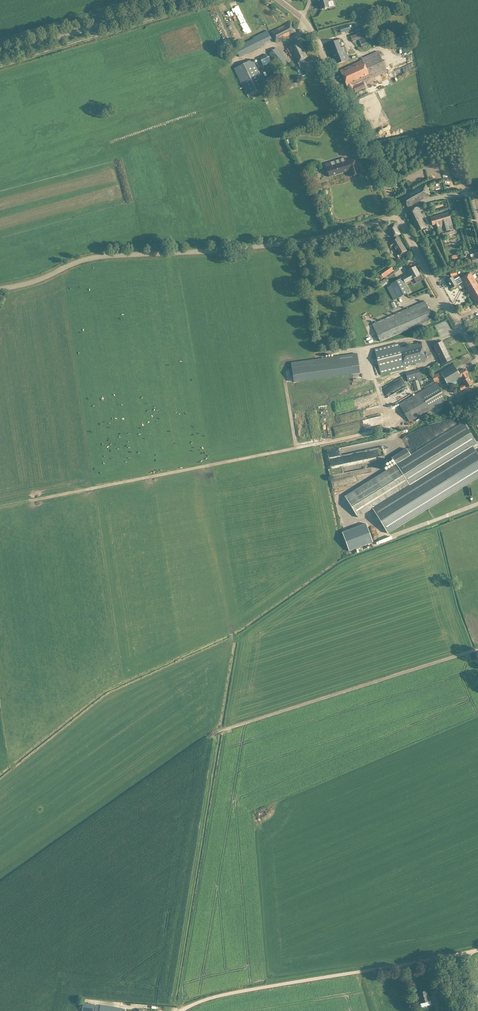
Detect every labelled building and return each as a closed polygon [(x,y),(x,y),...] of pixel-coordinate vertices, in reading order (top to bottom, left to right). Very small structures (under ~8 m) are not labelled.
[(317,1),(319,1),(321,9),(324,8),(325,9),(328,8),(328,7),(334,6),(333,1),(329,2),(328,2),(327,0),(317,0),(317,1)] [(229,3),(236,19),(243,16),(236,1),(229,3)] [(239,24),(243,32),(248,30),(244,22),(239,24)] [(275,42),(291,34),(295,32),(291,22),(270,32),(275,42)] [(349,24),(339,27),(341,33),(351,30),(349,24)] [(239,57),(260,47),(259,45),(271,39),(267,30),(252,38),(253,38),(235,48),(239,57)] [(363,32),(351,36),(353,42),(359,40),(362,47),(367,45),(363,32)] [(333,42),(328,43),(337,64),(341,62),(349,59),(344,46),(340,47),(338,40),(333,42)] [(299,42),(289,47),(293,55),(297,63),(307,58),(299,42)] [(268,54),(270,57),(271,56),(281,69),(278,71),(281,73),(284,71),(282,68),(288,63),(276,47),(268,54)] [(362,60),(344,69),(340,71),(347,87),(347,86),(349,91),(354,89),(355,92),(366,87),(364,82),(387,72),(378,51),(361,59),(362,60)] [(267,54),(259,58),(263,66),(272,62),(267,54)] [(252,59),(234,68),(234,70),(247,95),(265,86),(252,59)] [(305,59),(297,63),(300,67),(301,67),(303,70),(304,70),(306,74),(309,72),(313,70),(309,61),(306,63),(305,59)] [(331,166),(330,162),(325,164),(329,176),(349,170),(351,176),(350,176),(350,177),(360,174),(355,158),(331,166)] [(408,207),(422,199),(422,196),(429,193),(425,184),(399,198),(403,206),(406,204),(408,207)] [(422,217),(417,207),(406,212),(416,233),(426,227),(421,218),(422,217)] [(438,229),(452,225),(449,213),(430,218),(432,225),(436,224),(438,229)] [(400,234),(394,224),(386,228),(392,238),(400,234)] [(399,260),(404,257),(408,254),(398,237),(390,241),(391,243),(388,245),(391,249),(392,248),(399,260)] [(393,271),(392,270),(390,266),(378,274),(381,279),(393,271)] [(416,283),(418,282),(422,280),(415,266),(407,271),(409,274),(403,277),(402,277),(402,278),(405,283),(414,278),(416,283)] [(473,276),(471,273),(461,279),(460,276),(454,280),(452,277),(447,280),(452,288),(462,282),(473,276)] [(473,276),(462,282),(476,306),(477,305),(477,284),(473,276)] [(394,300),(409,292),(401,278),(391,283),(391,285),(387,287),(394,300)] [(385,279),(378,283),(381,288),(388,283),(387,282),(385,279)] [(380,342),(428,321),(433,319),(425,301),(372,324),(380,342)] [(451,360),(442,341),(433,346),(442,365),(451,360)] [(404,368),(404,366),(426,360),(421,343),(400,348),(398,343),(375,349),(381,375),(404,368)] [(357,353),(291,363),(293,383),(360,373),(357,353)] [(447,385),(452,383),(461,377),(463,381),(462,381),(464,384),(459,387),(461,391),(472,384),(468,378),(465,374),(467,373),(465,369),(458,373),(453,364),(440,372),(431,376),(432,377),(434,383),(443,378),(447,385)] [(406,373),(407,377),(408,381),(408,382),(418,379),(419,381),(422,380),(419,370),(406,373)] [(382,387),(385,394),(405,386),(402,379),(382,387)] [(412,381),(415,391),(421,390),(418,380),(412,381)] [(447,400),(436,382),(399,404),(409,422),(447,400)] [(457,407),(464,404),(468,402),(465,395),(454,400),(457,407)] [(410,455),(406,449),(396,455),(391,458),(395,464),(345,496),(358,517),(372,509),(388,533),(477,478),(477,447),(463,422),(410,455)] [(381,440),(327,450),(330,466),(371,459),(371,455),(371,451),(378,450),(376,442),(381,441),(381,440)] [(366,523),(342,532),(349,551),(373,542),(366,523)] [(428,997),(426,991),(419,993),(420,999),(419,999),(420,1003),(431,1000),(432,1005),(438,1003),(435,995),(428,997)] [(95,1004),(83,1002),(81,1010),(94,1010),(95,1004)]
